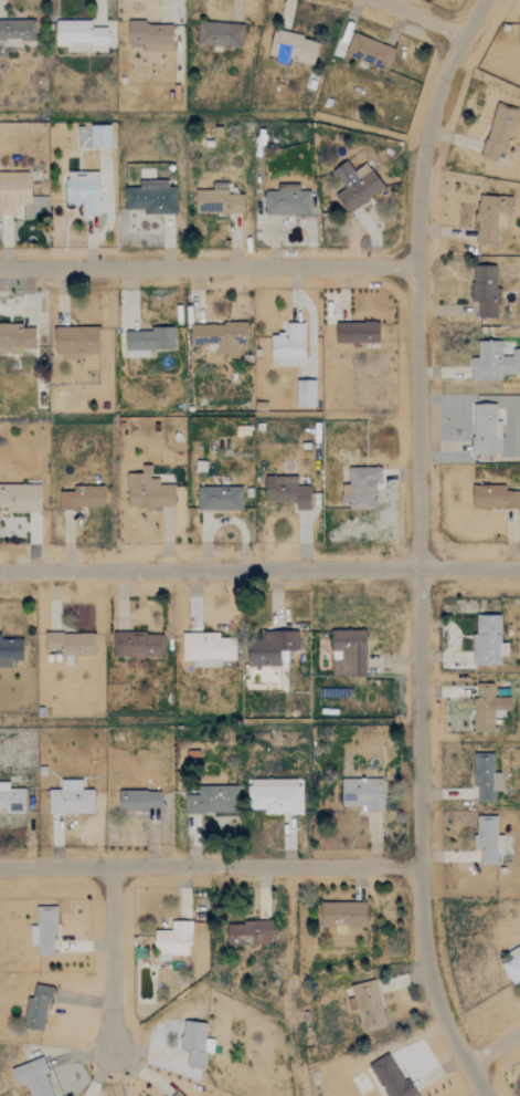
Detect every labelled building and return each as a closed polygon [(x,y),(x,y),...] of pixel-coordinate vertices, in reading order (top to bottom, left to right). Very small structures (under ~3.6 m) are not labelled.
[(108,45),(107,27),(92,28),(92,19),(55,20),(56,46),(71,45),(71,52),(92,52),(92,45),(108,45)] [(5,41),(5,47),(20,47),(20,41),(35,41),(35,20),(0,20),(0,41),(5,41)] [(128,45),(143,46),(143,52),(171,53),(172,23),(128,22),(128,45)] [(243,24),(198,22),(197,45),(242,47),(243,24)] [(290,64),(291,61),(313,66),(319,40),(274,30),(267,59),(290,64)] [(346,56),(389,69),(395,47),(353,34),(346,56)] [(485,155),(507,160),(517,109),(494,104),(485,155)] [(110,126),(89,125),(88,148),(110,148),(110,126)] [(334,195),(348,214),(384,189),(367,164),(354,173),(347,162),(332,172),(343,189),(334,195)] [(15,216),(15,205),(30,205),(30,173),(0,172),(0,215),(15,216)] [(99,172),(65,173),(66,205),(81,204),(81,216),(99,216),(99,172)] [(124,188),(125,210),(144,209),(144,215),(177,214),(176,187),(168,187),(168,181),(140,181),(140,187),(124,188)] [(264,192),(265,215),(311,215),(310,191),(299,191),(299,185),(277,185),(277,192),(264,192)] [(243,214),(243,195),(228,195),(228,189),(197,188),(196,213),(243,214)] [(512,197),(478,195),(476,244),(498,245),(498,229),(505,229),(505,216),(512,216),(512,197)] [(496,265),(472,265),(472,302),(478,302),(478,318),(496,318),(496,304),(500,304),(500,289),(496,289),(496,265)] [(379,343),(379,322),(336,323),(336,344),(379,343)] [(35,328),(22,328),(22,323),(0,324),(0,355),(23,355),(23,349),(35,349),(35,328)] [(247,346),(247,324),(191,323),(191,346),(215,347),(215,356),(239,356),(239,346),(247,346)] [(304,365),(304,323),(286,323),(286,333),(270,334),(271,366),(304,365)] [(56,326),(55,358),(82,359),(82,354),(98,354),(99,328),(56,326)] [(125,358),(149,357),(149,350),(174,350),(174,330),(125,330),(125,358)] [(510,349),(511,356),(502,356),(502,341),(477,341),(478,358),(471,358),(471,381),(502,380),(502,375),(519,375),(519,348),(510,349)] [(316,407),(316,380),(296,380),(296,407),(316,407)] [(497,405),(472,405),(473,455),(501,455),(501,421),(497,421),(497,405)] [(127,474),(128,508),(175,507),(174,485),(159,485),(159,479),(152,479),(151,465),(141,465),(141,474),(127,474)] [(375,509),(375,484),(382,484),(381,468),(349,468),(349,486),(341,486),(342,509),(375,509)] [(265,502),(296,503),(296,511),(310,511),(310,486),(298,486),(298,477),(265,476),(265,502)] [(41,485),(0,485),(0,508),(6,508),(6,513),(41,513),(41,485)] [(104,508),(103,486),(73,487),(73,492),(59,492),(59,509),(104,508)] [(505,492),(506,487),(472,486),(472,508),(519,509),(519,505),(519,492),(505,492)] [(242,487),(197,487),(197,511),(243,510),(242,487)] [(501,615),(474,616),(474,665),(501,665),(501,656),(508,656),(508,643),(501,643),(501,615)] [(366,631),(332,630),(331,677),(366,677),(366,631)] [(182,632),(182,661),(193,661),(192,667),(220,668),(220,660),(236,661),(236,638),(219,638),(219,633),(182,632)] [(163,633),(113,634),(114,658),(164,656),(163,633)] [(0,639),(1,634),(0,634),(0,668),(11,668),(11,661),(23,661),(23,639),(0,639)] [(494,697),(494,685),(475,685),(474,733),(494,733),(494,719),(504,719),(505,710),(511,711),(511,697),(494,697)] [(494,802),(494,792),(501,791),(500,773),(494,773),(494,754),(473,754),(474,789),(477,789),(477,802),(494,802)] [(94,814),(94,790),(81,790),(81,779),(59,779),(59,790),(49,790),(48,814),(94,814)] [(300,779),(248,780),(249,810),(264,810),(264,815),(301,814),(300,779)] [(383,813),(382,779),(341,780),(341,807),(365,806),(365,813),(383,813)] [(24,789),(9,789),(9,783),(0,783),(0,812),(24,812),(24,789)] [(237,787),(199,787),(200,796),(184,796),(184,814),(238,813),(237,787)] [(119,811),(161,811),(160,791),(119,791),(119,811)] [(481,865),(497,865),(497,855),(504,855),(504,836),(497,836),(497,817),(475,817),(475,851),(481,851),(481,865)] [(367,902),(321,901),(321,927),(334,927),(334,933),(346,933),(346,927),(367,927),(367,902)] [(54,955),(53,941),(57,941),(57,906),(36,907),(37,925),(30,925),(30,945),(37,945),(37,955),(54,955)] [(191,921),(171,920),(171,930),(155,930),(155,960),(170,960),(170,955),(190,955),(191,921)] [(272,921),(227,921),(227,944),(271,945),(272,921)] [(501,964),(512,984),(519,979),(519,954),(501,964)] [(349,1011),(357,1009),(361,1031),(385,1026),(376,979),(350,984),(353,998),(347,999),(349,1011)] [(27,998),(23,1028),(45,1031),(50,986),(35,985),(33,998),(27,998)] [(205,1039),(206,1023),(183,1021),(180,1050),(188,1051),(187,1066),(206,1067),(207,1053),(212,1053),(214,1039),(205,1039)] [(390,1053),(369,1065),(387,1095),(414,1095),(390,1053)] [(17,1085),(26,1082),(31,1095),(53,1095),(45,1074),(49,1073),(43,1057),(11,1068),(17,1085)]
